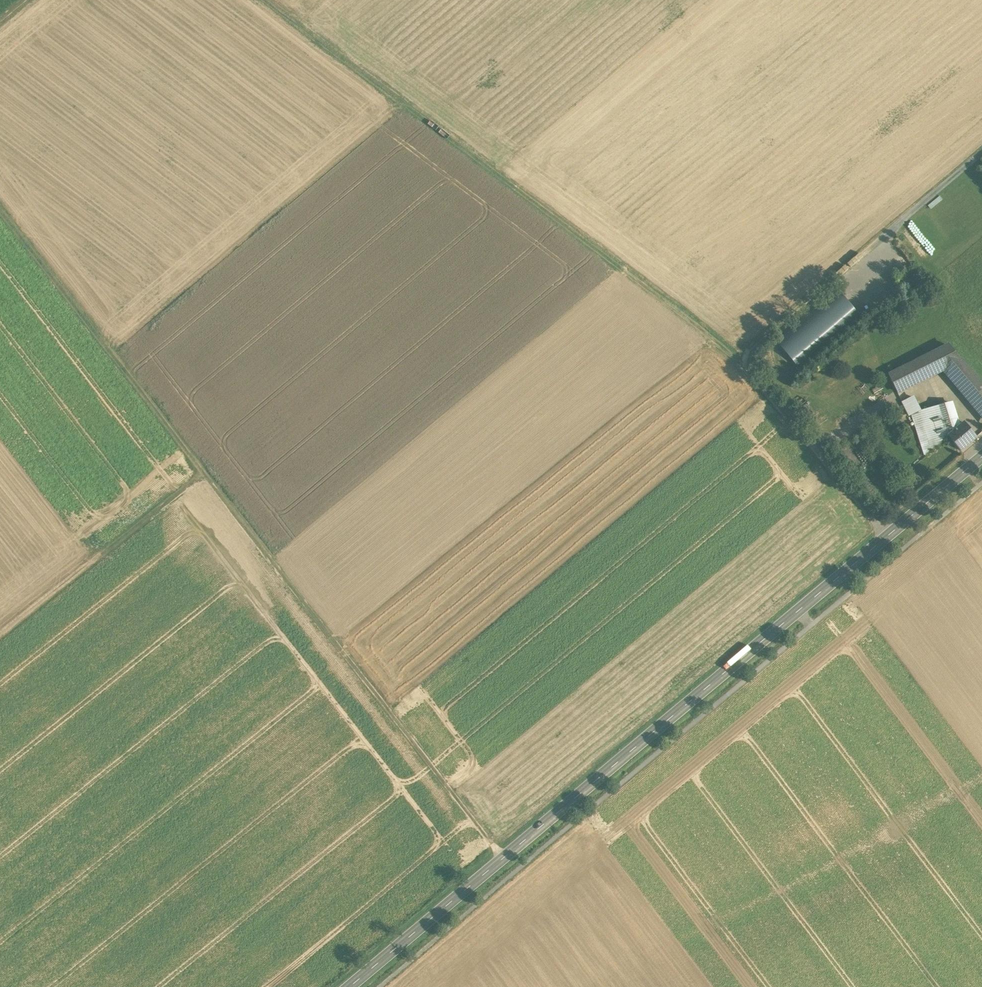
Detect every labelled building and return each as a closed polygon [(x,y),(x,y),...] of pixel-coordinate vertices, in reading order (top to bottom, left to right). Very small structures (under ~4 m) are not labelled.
[(925,218),(905,232),(924,261),(945,247),(925,218)] [(836,288),(775,341),(799,369),(861,317),(836,288)] [(947,345),(888,375),(897,393),(947,368),(971,398),(981,388),(981,387),(947,345)] [(971,398),(981,410),(981,388),(971,398)] [(912,415),(919,412),(913,398),(903,403),(908,416),(912,415)] [(827,407),(829,412),(838,409),(836,403),(827,407)] [(948,404),(939,407),(949,435),(949,436),(957,429),(948,404)] [(926,456),(949,436),(949,435),(939,407),(919,412),(912,415),(926,456)] [(957,429),(949,436),(961,450),(976,437),(964,423),(957,429)]
